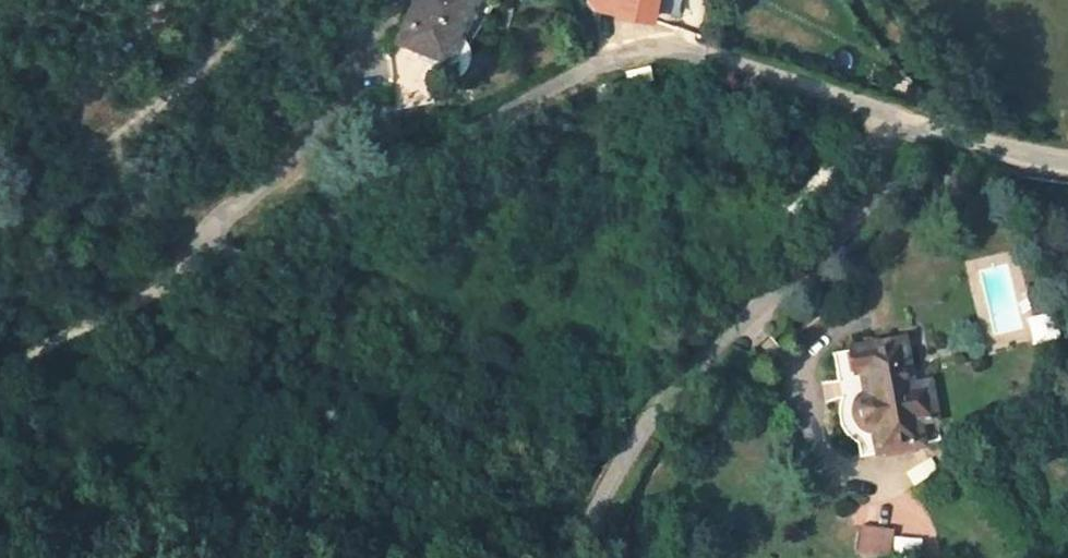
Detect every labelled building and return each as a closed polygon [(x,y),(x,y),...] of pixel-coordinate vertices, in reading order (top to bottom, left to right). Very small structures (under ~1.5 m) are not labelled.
[(423,47),(450,57),(476,0),(422,0),(404,37),(423,47)] [(593,14),(656,27),(661,0),(588,0),(593,14)] [(627,74),(628,82),(640,80),(639,73),(627,74)] [(1025,386),(1022,372),(1010,377),(1015,389),(1025,386)] [(854,490),(913,479),(908,452),(898,414),(893,388),(889,374),(822,388),(840,466),(847,472),(852,480),(854,489),(854,490)] [(915,410),(898,414),(908,452),(925,447),(915,410)] [(891,557),(892,527),(859,526),(857,556),(891,557)]
